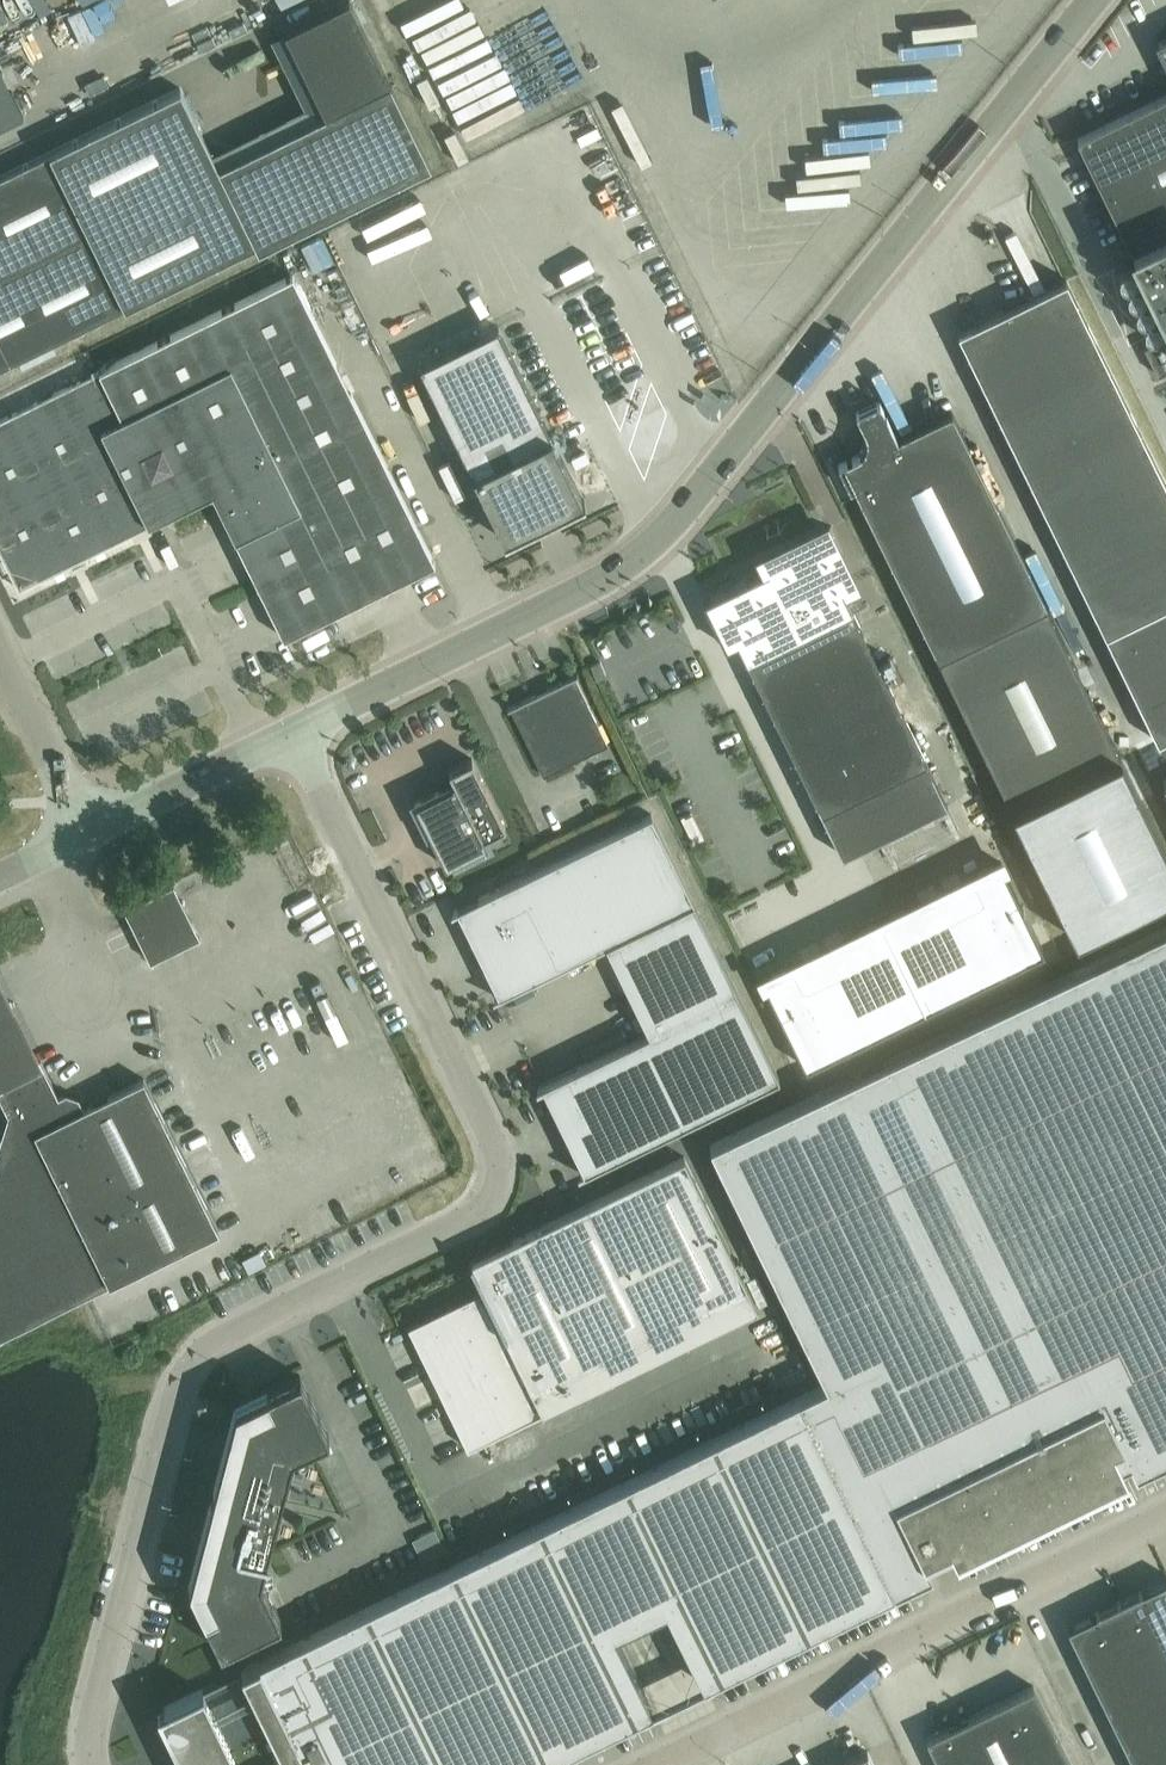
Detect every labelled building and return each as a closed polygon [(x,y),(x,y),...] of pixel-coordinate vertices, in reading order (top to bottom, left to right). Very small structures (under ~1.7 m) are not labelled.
[(255,241),(259,248),(275,240),(430,163),(390,81),(350,0),(343,0),(285,28),(326,112),(233,158),(218,165),(180,87),(49,151),(0,175),(0,367),(255,241)] [(282,8),(299,0),(278,0),(282,8)] [(0,22),(0,29),(6,46),(44,32),(36,9),(0,22)] [(23,113),(0,66),(0,124),(23,113)] [(1076,137),(1165,320),(1165,93),(1076,137)] [(283,636),(435,561),(292,273),(0,418),(0,547),(10,566),(39,576),(212,490),(283,636)] [(958,332),(1157,739),(1165,735),(1165,483),(1066,279),(958,332)] [(498,324),(418,364),(505,538),(585,498),(498,324)] [(1144,345),(1157,373),(1165,369),(1165,334),(1144,345)] [(838,464),(849,488),(854,486),(896,571),(938,658),(1075,937),(1079,935),(1165,894),(1165,848),(1047,605),(952,410),(897,437),(879,401),(855,412),(864,431),(856,455),(838,464)] [(704,600),(726,645),(737,640),(821,811),(926,760),(842,588),(853,583),(826,529),(832,526),(831,524),(762,558),(767,569),(704,600)] [(600,664),(591,668),(596,680),(606,677),(600,664)] [(510,707),(543,774),(607,743),(575,675),(578,674),(577,673),(507,707),(508,708),(510,707)] [(483,835),(505,825),(471,757),(448,769),(449,770),(445,772),(440,784),(443,788),(414,802),(445,864),(487,844),(483,835)] [(779,1076),(672,856),(651,813),(454,908),(496,996),(606,942),(649,1031),(539,1085),(581,1172),(779,1076)] [(998,860),(763,975),(806,1063),(1041,948),(998,860)] [(150,959),(200,935),(173,882),(124,906),(150,959)] [(710,1143),(826,1383),(799,1395),(894,1590),(932,1571),(926,1559),(951,1547),(957,1559),(1165,1457),(1165,926),(710,1143)] [(41,1060),(0,978),(0,1081),(41,1060)] [(219,1229),(144,1077),(83,1106),(80,1100),(61,1093),(58,1095),(41,1060),(0,1081),(0,1096),(11,1119),(0,1156),(0,1331),(107,1279),(109,1283),(219,1229)] [(408,1324),(467,1446),(542,1410),(532,1388),(746,1284),(684,1155),(469,1260),(483,1288),(408,1324)] [(259,1250),(242,1259),(248,1272),(265,1263),(259,1250)] [(299,1373),(235,1404),(190,1582),(221,1646),(281,1616),(262,1580),(296,1449),(329,1433),(299,1373)] [(894,1590),(799,1395),(241,1667),(288,1763),(285,1764),(536,1764),(652,1708),(614,1630),(666,1605),(703,1683),(894,1590)] [(1118,1601),(1160,1687),(1165,1699),(1165,1578),(1118,1601)] [(1109,1712),(1160,1687),(1118,1601),(1067,1626),(1109,1712)] [(1033,1685),(926,1737),(939,1764),(1072,1764),(1033,1685)] [(202,1687),(159,1708),(188,1764),(241,1764),(202,1687)] [(1165,1737),(1165,1699),(1160,1687),(1109,1712),(1130,1755),(1165,1737)] [(1130,1755),(1135,1764),(1165,1764),(1165,1737),(1130,1755)] [(835,1764),(874,1764),(867,1750),(835,1764)]
